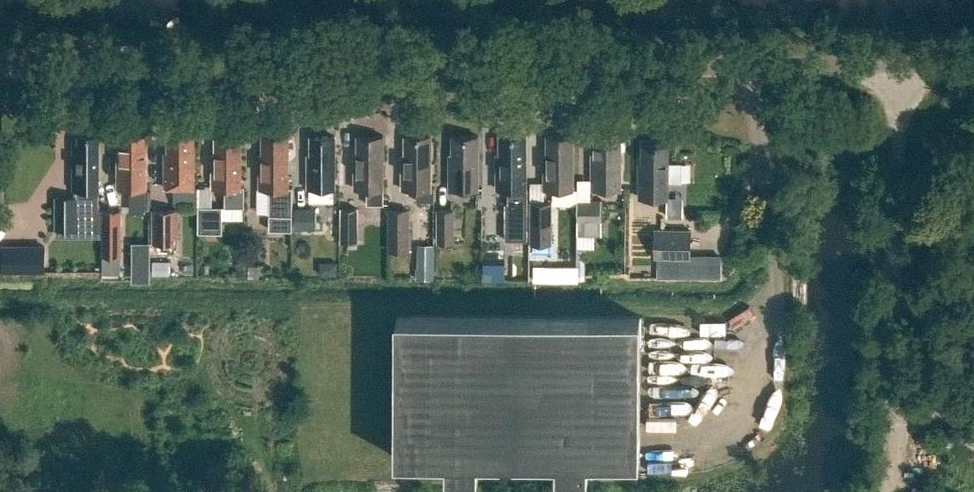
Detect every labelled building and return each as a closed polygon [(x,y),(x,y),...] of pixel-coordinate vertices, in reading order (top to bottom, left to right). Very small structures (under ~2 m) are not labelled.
[(56,196),(56,228),(77,228),(77,213),(99,213),(99,196),(97,196),(97,189),(99,189),(99,134),(79,134),(79,142),(74,142),(74,189),(77,189),(77,196),(56,196)] [(132,210),(146,210),(147,135),(121,135),(121,154),(118,153),(118,187),(132,187),(132,210)] [(165,154),(165,188),(194,188),(194,135),(168,135),(168,154),(165,154)] [(212,188),(221,188),(241,188),(241,135),(215,135),(215,154),(213,154),(212,188)] [(260,188),(270,188),(270,229),(293,229),(293,187),(289,187),(289,135),(263,135),(263,154),(260,154),(260,188)] [(358,154),(355,154),(355,188),(368,188),(368,204),(384,204),(384,136),(358,135),(358,154)] [(311,155),(308,155),(308,187),(335,187),(336,136),(311,136),(311,155)] [(417,188),(417,200),(436,200),(436,186),(430,186),(430,136),(406,136),(406,155),(403,155),(403,188),(417,188)] [(450,155),(450,189),(479,189),(479,136),(453,136),(453,155),(450,155)] [(544,155),(544,189),(574,189),(574,136),(547,136),(547,155),(544,155)] [(592,155),(592,189),(621,189),(621,136),(595,136),(595,155),(592,155)] [(498,156),(498,188),(509,188),(509,202),(506,202),(506,238),(528,238),(529,186),(525,188),(525,137),(501,137),(501,156),(498,156)] [(639,163),(639,197),(668,197),(668,182),(681,182),(681,163),(668,163),(668,144),(642,144),(642,163),(639,163)] [(578,220),(602,220),(602,200),(578,200),(578,220)] [(530,244),(552,244),(552,202),(530,202),(530,244)] [(199,230),(222,230),(222,203),(199,203),(199,230)] [(157,205),(156,238),(181,239),(182,206),(157,205)] [(104,251),(121,251),(121,208),(104,208),(104,251)] [(410,251),(410,208),(388,208),(388,251),(410,251)] [(456,242),(455,208),(439,208),(439,242),(456,242)] [(344,209),(343,240),(359,241),(360,209),(344,209)] [(654,258),(691,258),(691,228),(654,228),(654,258)] [(1,245),(1,271),(48,271),(47,244),(1,245)] [(418,266),(435,266),(436,244),(418,244),(418,266)] [(535,260),(535,279),(579,279),(579,260),(535,260)] [(170,261),(154,261),(154,274),(170,274),(170,261)] [(435,278),(435,268),(418,268),(418,278),(435,278)] [(557,459),(557,475),(589,475),(589,459),(640,459),(641,316),(397,315),(396,458),(447,459),(447,474),(479,474),(479,459),(557,459)]
